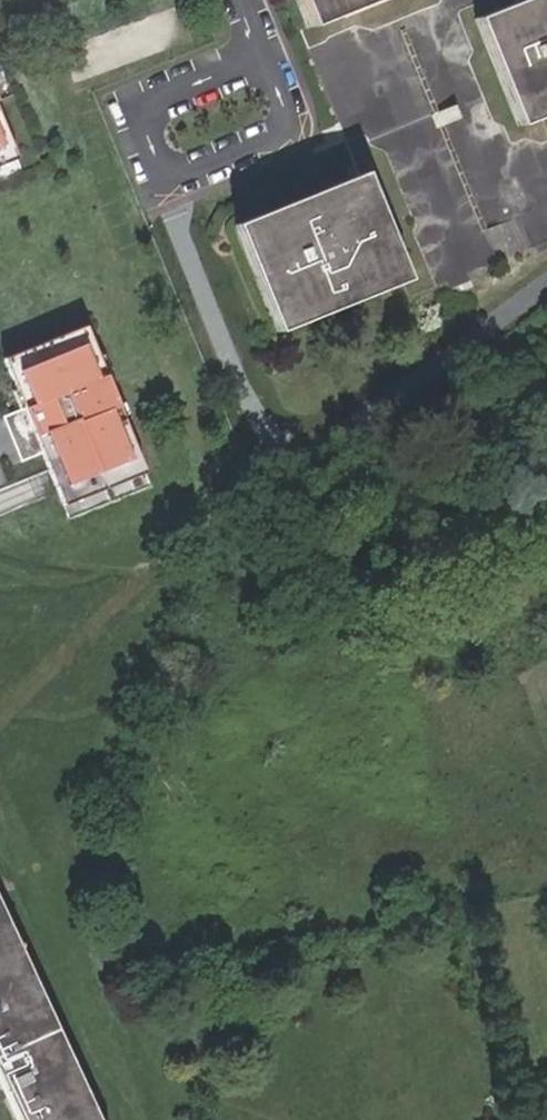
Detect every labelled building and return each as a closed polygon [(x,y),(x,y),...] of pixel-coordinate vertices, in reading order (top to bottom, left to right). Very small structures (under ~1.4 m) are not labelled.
[(309,19),(357,0),(302,0),(309,19)] [(482,22),(520,118),(546,107),(546,0),(537,0),(482,22)] [(17,160),(0,118),(0,167),(17,160)] [(362,179),(243,228),(282,322),(401,277),(362,179)] [(83,323),(2,356),(64,509),(145,476),(83,323)] [(16,1119),(88,1119),(0,926),(0,1085),(16,1119)]
